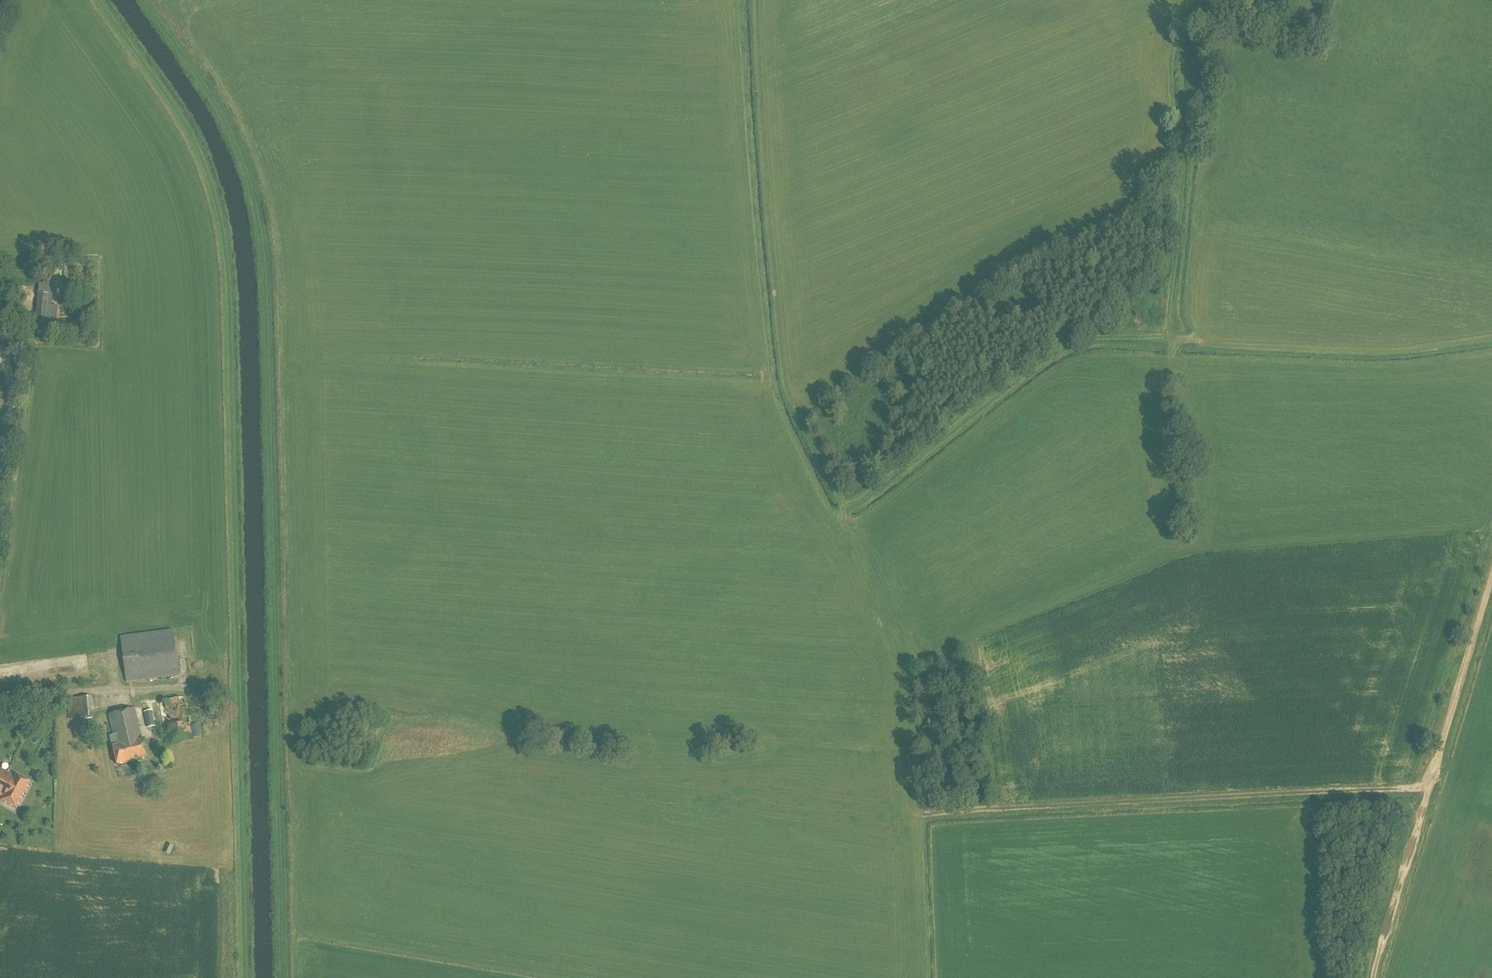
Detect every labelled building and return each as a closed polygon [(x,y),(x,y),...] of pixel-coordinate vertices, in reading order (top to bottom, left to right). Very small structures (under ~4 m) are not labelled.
[(55,335),(55,329),(57,307),(51,306),(53,284),(40,283),(36,327),(35,333),(55,335)] [(10,288),(0,287),(0,295),(10,296),(10,288)] [(126,682),(179,675),(173,630),(121,637),(126,682)] [(68,720),(93,717),(91,697),(66,699),(68,720)] [(167,745),(193,739),(184,698),(159,703),(167,745)] [(142,741),(135,709),(109,715),(114,735),(110,736),(117,765),(149,758),(145,740),(142,741)] [(147,729),(156,727),(152,710),(143,712),(147,729)] [(194,739),(201,737),(198,724),(191,726),(194,739)] [(0,768),(0,798),(4,800),(3,801),(16,808),(30,783),(17,775),(16,777),(0,768)] [(163,853),(171,856),(174,847),(167,844),(163,853)]
